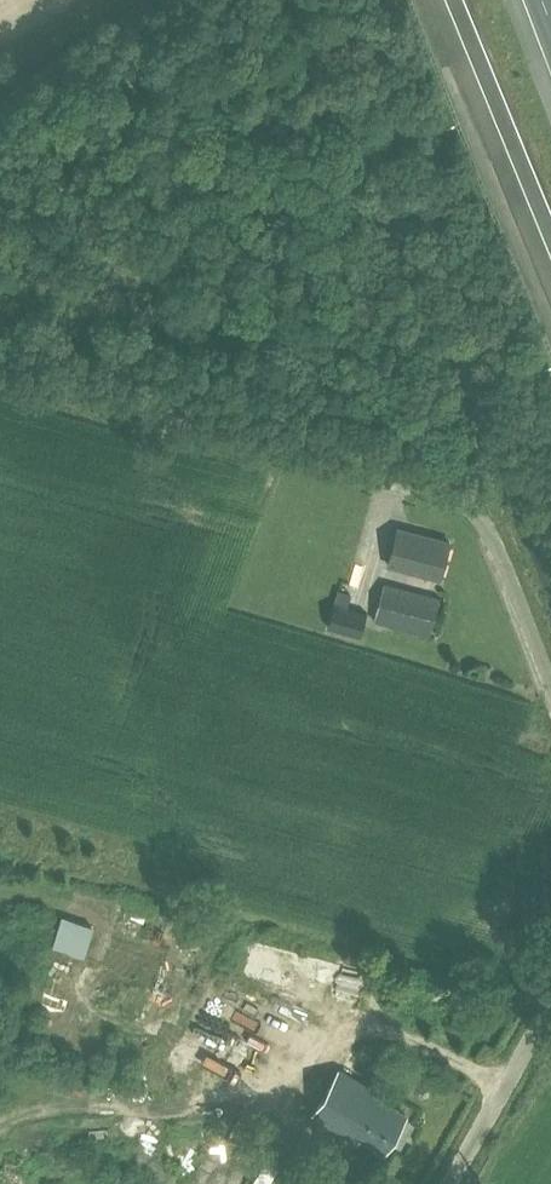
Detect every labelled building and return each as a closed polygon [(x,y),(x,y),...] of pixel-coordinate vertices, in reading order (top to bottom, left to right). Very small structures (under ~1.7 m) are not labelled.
[(450,541),(399,528),(389,565),(440,579),(450,541)] [(431,636),(441,596),(385,581),(373,621),(431,636)] [(335,601),(348,605),(352,593),(339,589),(335,601)] [(369,612),(348,605),(335,601),(328,627),(361,638),(369,612)] [(386,1148),(407,1111),(382,1097),(384,1093),(340,1068),(314,1113),(358,1138),(361,1134),(386,1148)]
